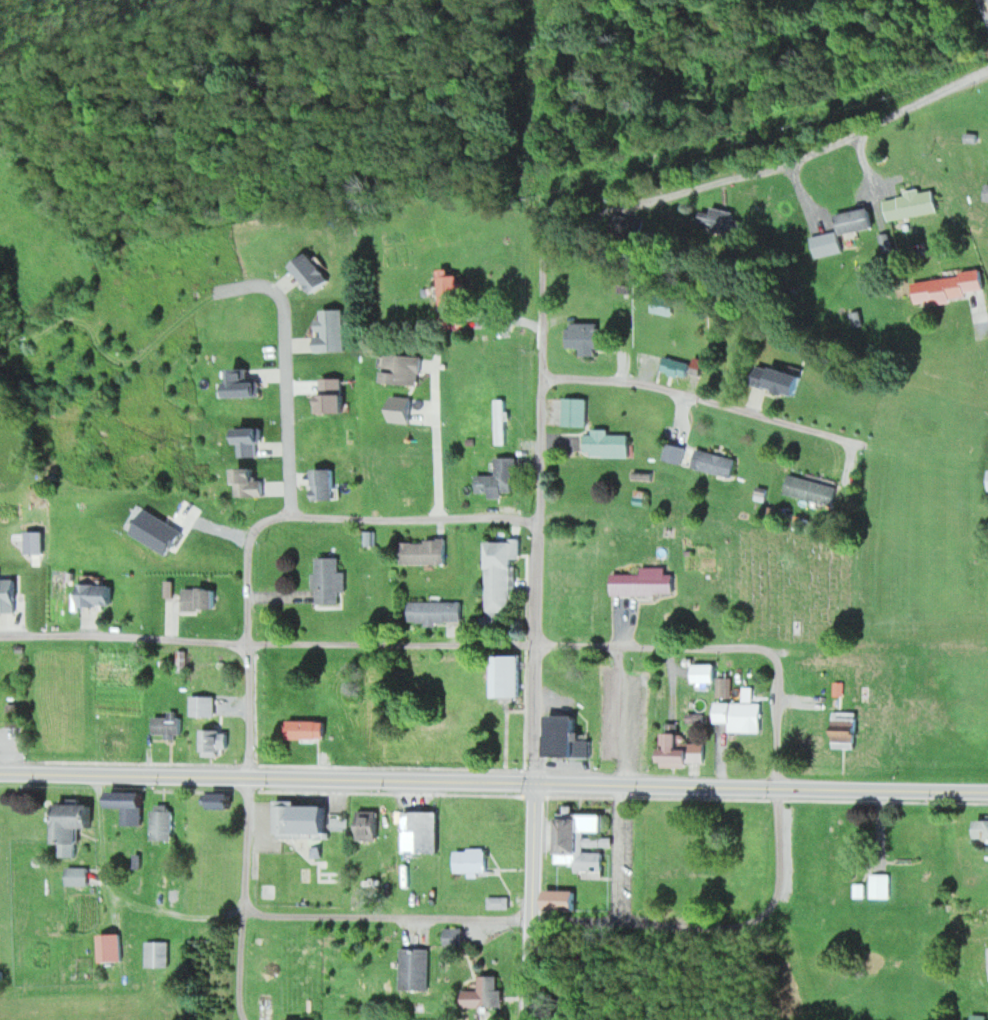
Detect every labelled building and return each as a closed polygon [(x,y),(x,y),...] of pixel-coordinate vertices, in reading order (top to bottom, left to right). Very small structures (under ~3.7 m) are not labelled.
[(886,221),(937,212),(933,188),(904,193),(904,196),(883,200),(886,221)] [(710,212),(699,210),(696,227),(732,232),(735,211),(710,207),(710,212)] [(869,208),(835,215),(839,236),(873,229),(869,208)] [(329,280),(307,253),(290,267),(313,294),(329,280)] [(441,331),(465,330),(464,284),(458,285),(458,272),(439,273),(441,331)] [(912,280),(914,306),(951,302),(951,297),(984,294),(982,274),(912,280)] [(673,299),(652,297),(651,314),(672,316),(673,299)] [(582,348),(582,356),(598,356),(598,324),(567,324),(567,348),(582,348)] [(418,385),(419,356),(383,355),(383,384),(418,385)] [(660,373),(686,379),(690,363),(664,357),(660,373)] [(802,378),(759,364),(753,385),(796,398),(802,378)] [(495,444),(504,444),(504,399),(495,399),(495,444)] [(585,399),(562,399),(562,425),(585,425),(585,399)] [(607,434),(607,429),(591,429),(591,434),(583,434),(583,455),(627,455),(627,434),(607,434)] [(661,459),(729,477),(734,458),(666,440),(661,459)] [(514,457),(495,457),(495,474),(475,474),(475,495),(514,495),(514,457)] [(263,495),(263,478),(255,478),(255,467),(236,467),(236,496),(263,495)] [(333,499),(333,468),(313,468),(313,499),(333,499)] [(834,485),(788,473),(782,494),(829,505),(834,485)] [(445,563),(445,539),(400,539),(400,563),(445,563)] [(486,539),(486,611),(513,611),(514,539),(486,539)] [(344,571),(338,571),(337,557),(314,557),(315,603),(338,603),(338,592),(344,592),(344,571)] [(665,566),(640,566),(640,573),(612,573),(612,593),(673,594),(673,573),(665,573),(665,566)] [(111,604),(111,583),(80,583),(80,604),(111,604)] [(214,587),(182,587),(182,609),(214,609),(214,587)] [(461,601),(409,601),(409,622),(460,623),(461,601)] [(520,696),(520,654),(493,654),(493,696),(520,696)] [(693,682),(715,682),(715,663),(693,663),(693,682)] [(717,696),(731,696),(731,677),(717,677),(717,696)] [(213,695),(190,695),(190,716),(213,716),(213,695)] [(717,722),(728,722),(728,731),(761,731),(761,702),(717,702),(717,722)] [(847,711),(834,711),(834,747),(857,747),(857,717),(847,717),(847,711)] [(589,739),(576,739),(577,715),(547,714),(546,756),(589,756),(589,739)] [(180,734),(180,715),(153,715),(153,734),(180,734)] [(323,739),(323,720),(286,720),(286,739),(323,739)] [(200,755),(221,755),(221,748),(227,748),(227,728),(200,728),(200,755)] [(660,763),(703,762),(703,742),(682,742),(682,732),(660,732),(660,763)] [(109,806),(124,806),(123,824),(142,824),(143,790),(110,790),(109,806)] [(231,808),(231,792),(210,792),(210,808),(231,808)] [(77,826),(92,826),(92,803),(57,803),(57,857),(77,857),(77,826)] [(327,836),(327,803),(274,803),(274,836),(327,836)] [(172,840),(172,808),(152,808),(152,840),(172,840)] [(377,810),(358,810),(358,841),(377,841),(377,810)] [(436,810),(402,810),(402,852),(436,852),(436,810)] [(557,864),(577,864),(576,873),(587,873),(587,875),(596,876),(596,874),(603,874),(604,852),(587,851),(587,847),(611,848),(612,836),(603,835),(604,815),(559,813),(557,864)] [(976,817),(976,841),(987,841),(987,817),(976,817)] [(454,873),(486,872),(485,849),(454,849),(454,873)] [(67,867),(67,885),(87,885),(87,867),(67,867)] [(888,873),(869,873),(869,898),(888,898),(888,873)] [(544,911),(575,911),(575,890),(544,890),(544,911)] [(508,897),(487,897),(487,909),(508,909),(508,897)] [(445,947),(462,947),(462,927),(445,927),(445,947)] [(99,934),(99,961),(120,961),(120,934),(99,934)] [(146,941),(145,966),(168,967),(168,941),(146,941)] [(429,948),(400,948),(400,989),(429,989),(429,948)] [(464,990),(464,1006),(501,1006),(501,975),(479,975),(479,990),(464,990)]
